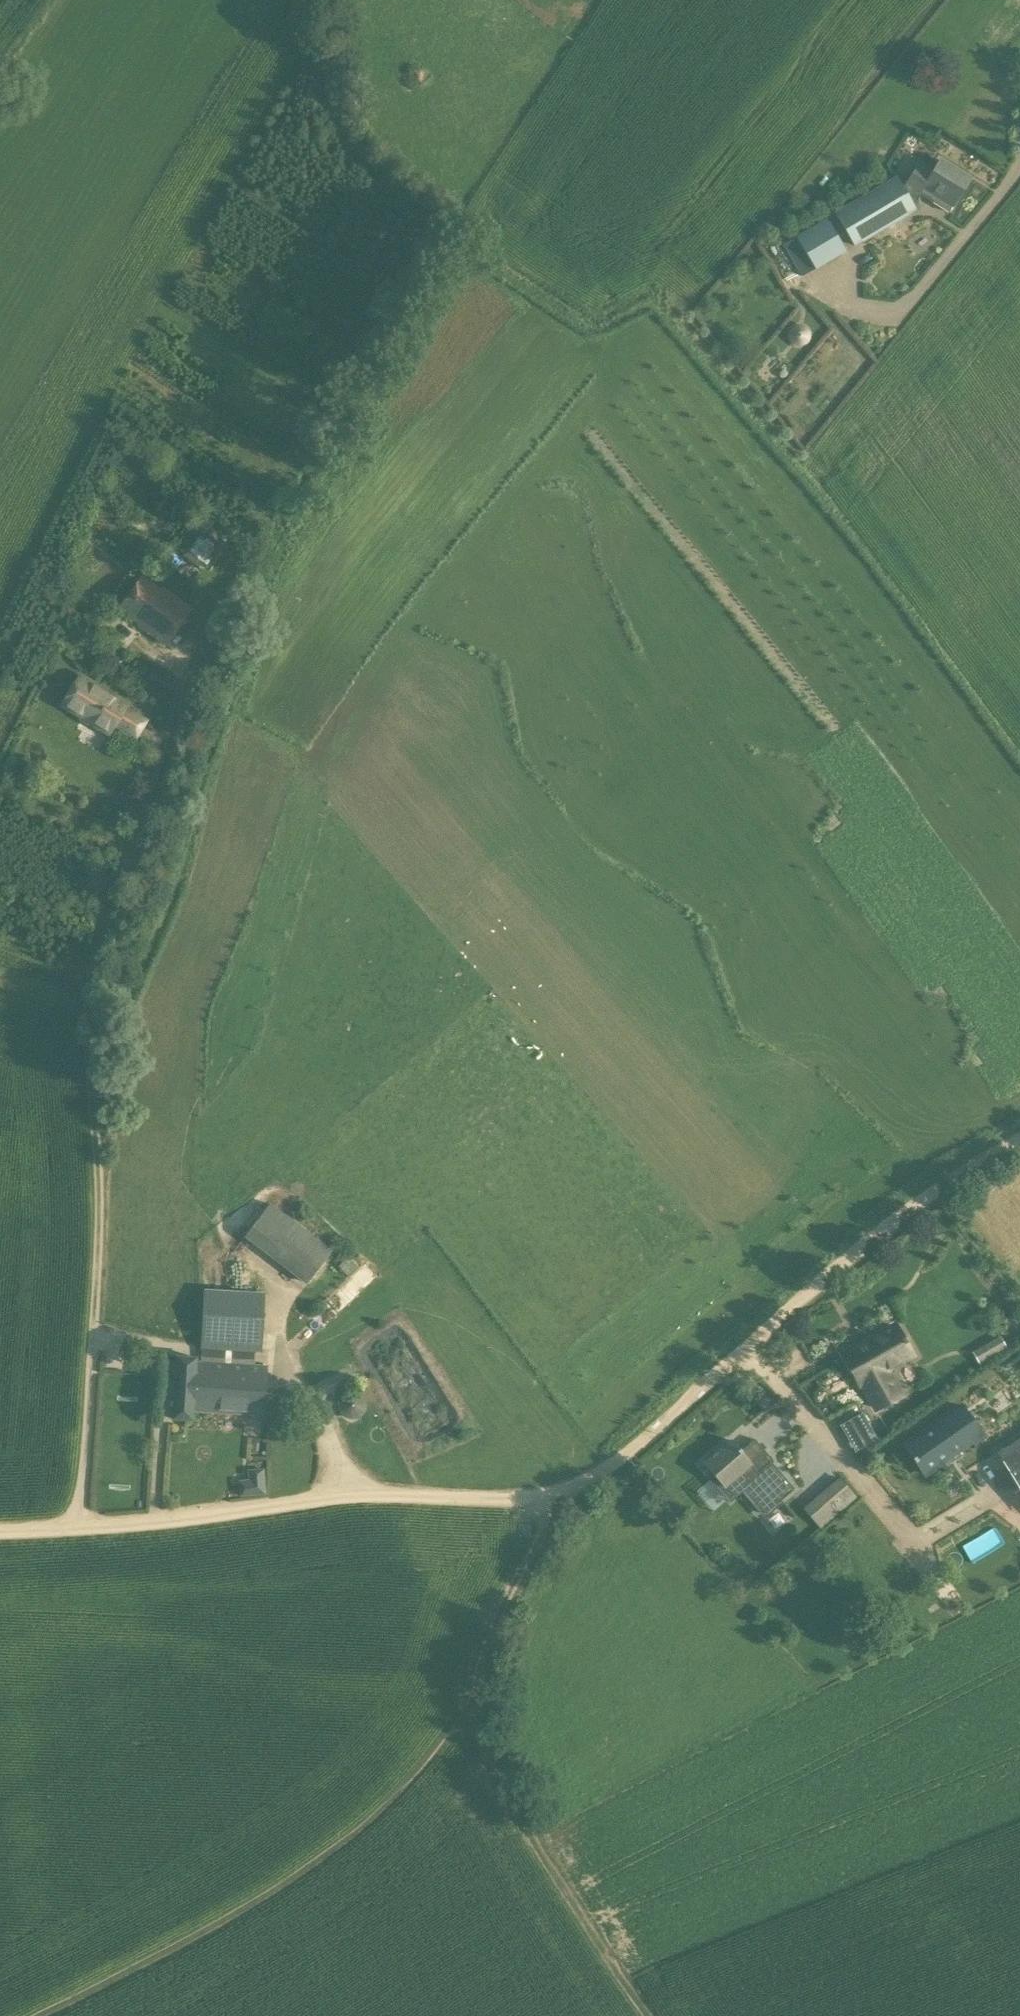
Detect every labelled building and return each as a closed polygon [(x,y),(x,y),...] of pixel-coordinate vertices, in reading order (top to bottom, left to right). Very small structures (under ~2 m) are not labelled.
[(919,193),(933,201),(948,211),(969,178),(940,160),(934,170),(919,161),(903,186),(897,176),(835,213),(856,246),(917,210),(913,203),(919,193)] [(795,236),(815,270),(846,251),(827,218),(795,236)] [(163,586),(161,588),(142,574),(118,608),(137,622),(136,624),(166,645),(193,608),(163,586)] [(109,734),(116,722),(137,734),(146,719),(126,706),(128,702),(81,674),(61,706),(109,734)] [(244,1236),(307,1284),(333,1251),(270,1202),(244,1236)] [(199,1362),(196,1362),(196,1356),(176,1355),(172,1418),(193,1419),(193,1411),(265,1416),(267,1365),(222,1362),(223,1349),(262,1352),(265,1290),(204,1286),(199,1362)] [(861,1383),(876,1408),(900,1395),(885,1369),(911,1355),(905,1343),(906,1342),(904,1338),(902,1339),(895,1326),(844,1355),(860,1384),(861,1383)] [(969,1357),(977,1368),(1005,1350),(997,1338),(969,1357)] [(1013,1352),(1001,1360),(1006,1367),(1018,1359),(1013,1352)] [(915,1431),(934,1463),(954,1451),(957,1456),(973,1446),(970,1441),(994,1427),(975,1395),(915,1431)] [(765,1396),(757,1403),(762,1409),(770,1402),(765,1396)] [(880,1416),(867,1424),(876,1439),(889,1431),(880,1416)] [(959,1473),(972,1494),(1008,1472),(1019,1491),(1019,1436),(959,1473)] [(754,1440),(739,1453),(729,1440),(704,1462),(713,1472),(708,1477),(729,1501),(741,1490),(765,1517),(784,1501),(782,1499),(794,1489),(770,1462),(772,1461),(754,1440)] [(252,1479),(243,1479),(244,1496),(270,1495),(269,1467),(251,1468),(252,1479)] [(816,1529),(852,1496),(833,1475),(797,1508),(816,1529)]
